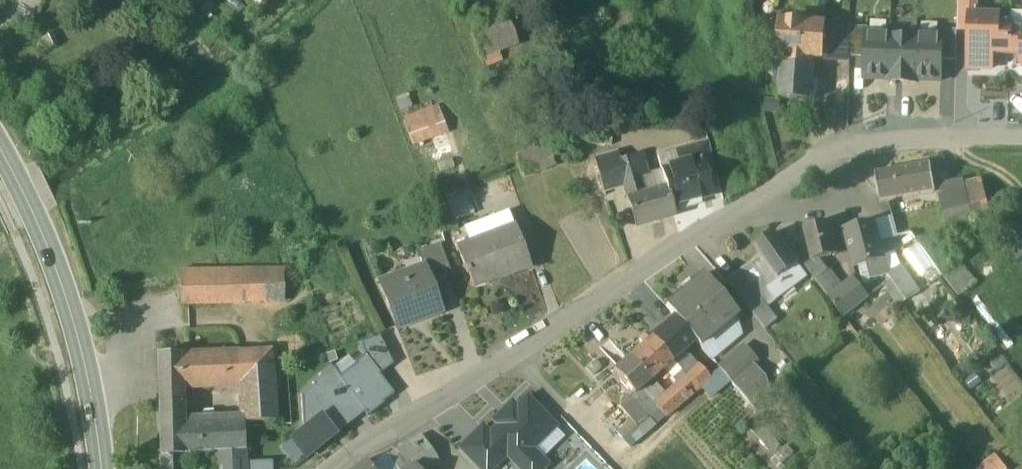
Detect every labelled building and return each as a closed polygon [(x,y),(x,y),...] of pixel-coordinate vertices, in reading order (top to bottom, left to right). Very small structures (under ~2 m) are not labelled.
[(957,29),(969,30),(969,28),(971,28),(971,16),(977,16),(977,14),(978,14),(978,0),(958,0),(957,29)] [(978,14),(977,14),(977,16),(971,16),(971,28),(969,28),(969,30),(968,68),(993,69),(993,56),(1010,56),(1011,26),(1011,21),(997,20),(997,15),(978,14)] [(510,19),(472,33),(481,57),(519,44),(510,19)] [(823,24),(781,21),(778,54),(784,55),(811,57),(821,58),(823,24)] [(1011,26),(1010,56),(1021,57),(1021,27),(1011,26)] [(868,28),(850,27),(850,57),(865,58),(865,32),(867,32),(868,28)] [(957,31),(940,30),(939,35),(942,35),(941,60),(956,61),(957,31)] [(916,38),(891,37),(891,33),(867,32),(865,32),(865,58),(864,79),(888,80),(888,82),(890,82),(915,83),(916,83),(917,81),(940,81),(941,60),(942,35),(939,35),(916,34),(916,38)] [(811,57),(784,55),(783,64),(781,64),(781,65),(813,67),(811,67),(811,57)] [(813,67),(781,65),(779,98),(811,101),(813,67)] [(849,79),(838,79),(838,103),(849,103),(849,79)] [(439,106),(404,119),(414,144),(448,131),(439,106)] [(607,132),(586,130),(586,145),(607,147),(607,132)] [(708,142),(698,144),(707,179),(717,176),(708,142)] [(698,144),(658,155),(666,186),(667,186),(674,215),(675,215),(672,206),(711,196),(707,179),(698,144)] [(548,145),(517,156),(525,176),(556,164),(548,145)] [(640,156),(618,162),(616,154),(595,160),(604,188),(623,182),(623,181),(640,176),(646,175),(640,156)] [(906,169),(876,174),(881,200),(887,198),(906,195),(933,190),(929,164),(914,167),(913,161),(905,162),(906,169)] [(646,175),(640,176),(645,193),(666,186),(660,170),(646,175)] [(640,176),(623,181),(623,182),(628,198),(645,193),(640,176)] [(982,181),(963,184),(972,218),(990,212),(982,181)] [(963,184),(938,192),(940,205),(945,224),(972,218),(963,184)] [(645,193),(628,198),(636,226),(674,215),(667,186),(666,186),(645,193)] [(466,194),(447,201),(455,221),(474,213),(466,194)] [(892,217),(911,212),(906,195),(887,198),(892,217)] [(911,212),(892,217),(897,236),(916,232),(922,230),(932,228),(945,224),(940,205),(911,212)] [(507,212),(464,229),(470,243),(513,226),(507,212)] [(829,221),(803,228),(812,261),(817,260),(837,255),(829,221)] [(873,221),(845,229),(858,278),(886,270),(878,241),(873,221)] [(449,231),(454,243),(467,237),(462,225),(449,231)] [(470,243),(457,248),(466,274),(468,273),(473,286),(508,273),(509,275),(530,267),(515,226),(513,226),(470,243)] [(932,228),(922,230),(923,237),(924,240),(934,238),(932,228)] [(797,264),(773,233),(753,248),(777,279),(797,264)] [(898,243),(930,278),(940,269),(909,234),(898,243)] [(1006,242),(1017,263),(1021,260),(1021,234),(1006,242)] [(439,243),(416,252),(423,268),(425,275),(427,275),(430,283),(451,276),(439,243)] [(812,261),(802,264),(828,298),(839,290),(827,274),(828,273),(817,260),(812,261)] [(797,264),(777,279),(779,282),(757,297),(766,309),(808,278),(797,264)] [(906,301),(921,290),(904,264),(888,275),(906,301)] [(977,286),(960,264),(942,276),(960,299),(977,286)] [(423,268),(379,284),(396,329),(441,312),(430,283),(427,275),(425,275),(423,268)] [(281,270),(201,271),(202,305),(281,304),(281,270)] [(202,305),(201,271),(180,271),(181,306),(202,305)] [(757,297),(737,272),(725,282),(765,330),(776,322),(766,309),(757,297)] [(702,275),(665,306),(675,317),(696,341),(699,345),(735,314),(702,275)] [(839,290),(828,298),(843,318),(868,298),(854,279),(839,290)] [(675,317),(651,337),(673,361),(681,355),(686,350),(696,341),(675,317)] [(381,373),(394,364),(380,336),(360,343),(365,355),(366,354),(381,373)] [(673,361),(651,337),(629,357),(650,381),(663,370),(673,361)] [(742,346),(718,367),(720,370),(730,382),(731,382),(755,361),(742,346)] [(693,359),(686,350),(681,355),(688,363),(693,359)] [(276,351),(270,352),(271,369),(281,368),(276,351)] [(270,352),(238,353),(239,370),(271,369),(270,352)] [(174,356),(157,356),(158,390),(178,389),(239,387),(238,370),(239,370),(238,353),(174,356)] [(365,355),(337,376),(363,410),(368,417),(396,395),(380,375),(381,373),(366,354),(365,355)] [(688,363),(681,355),(673,361),(681,371),(685,377),(699,365),(693,359),(688,363)] [(650,381),(629,357),(612,371),(632,394),(633,395),(640,390),(650,381)] [(673,361),(663,370),(671,379),(681,371),(673,361)] [(685,377),(678,383),(690,397),(701,387),(711,379),(710,378),(699,365),(685,377)] [(350,421),(363,410),(337,376),(332,368),(301,392),(302,430),(291,439),(306,458),(335,435),(333,431),(349,419),(350,421)] [(239,370),(238,370),(239,387),(240,422),(243,423),(274,422),(274,421),(271,369),(239,370)] [(720,370),(710,378),(711,379),(701,387),(711,398),(730,382),(720,370)] [(681,371),(671,379),(676,384),(678,383),(685,377),(681,371)] [(676,384),(653,405),(657,408),(665,418),(690,397),(678,383),(676,384)] [(178,389),(158,390),(158,406),(179,404),(178,389)] [(653,405),(640,390),(633,395),(632,394),(629,397),(646,417),(657,408),(653,405)] [(646,417),(629,397),(619,406),(635,426),(646,417)] [(538,443),(555,427),(528,399),(490,434),(488,436),(506,455),(520,468),(544,468),(547,466),(531,449),(538,443)] [(179,404),(158,406),(160,457),(180,456),(201,455),(201,423),(180,424),(179,404)] [(240,422),(201,423),(201,455),(215,454),(245,452),(243,423),(240,422)] [(629,444),(648,430),(642,422),(623,437),(629,444)] [(564,437),(555,427),(538,443),(548,453),(564,437)] [(506,455),(488,436),(490,434),(483,428),(461,449),(480,468),(491,468),(506,455)] [(421,435),(388,456),(396,468),(408,468),(412,466),(414,468),(433,468),(438,466),(421,435)] [(245,452),(215,454),(216,462),(245,460),(245,452)] [(975,468),(1008,468),(999,453),(975,468)] [(160,457),(160,468),(180,468),(180,456),(160,457)] [(216,462),(216,468),(246,468),(245,460),(216,462)]
